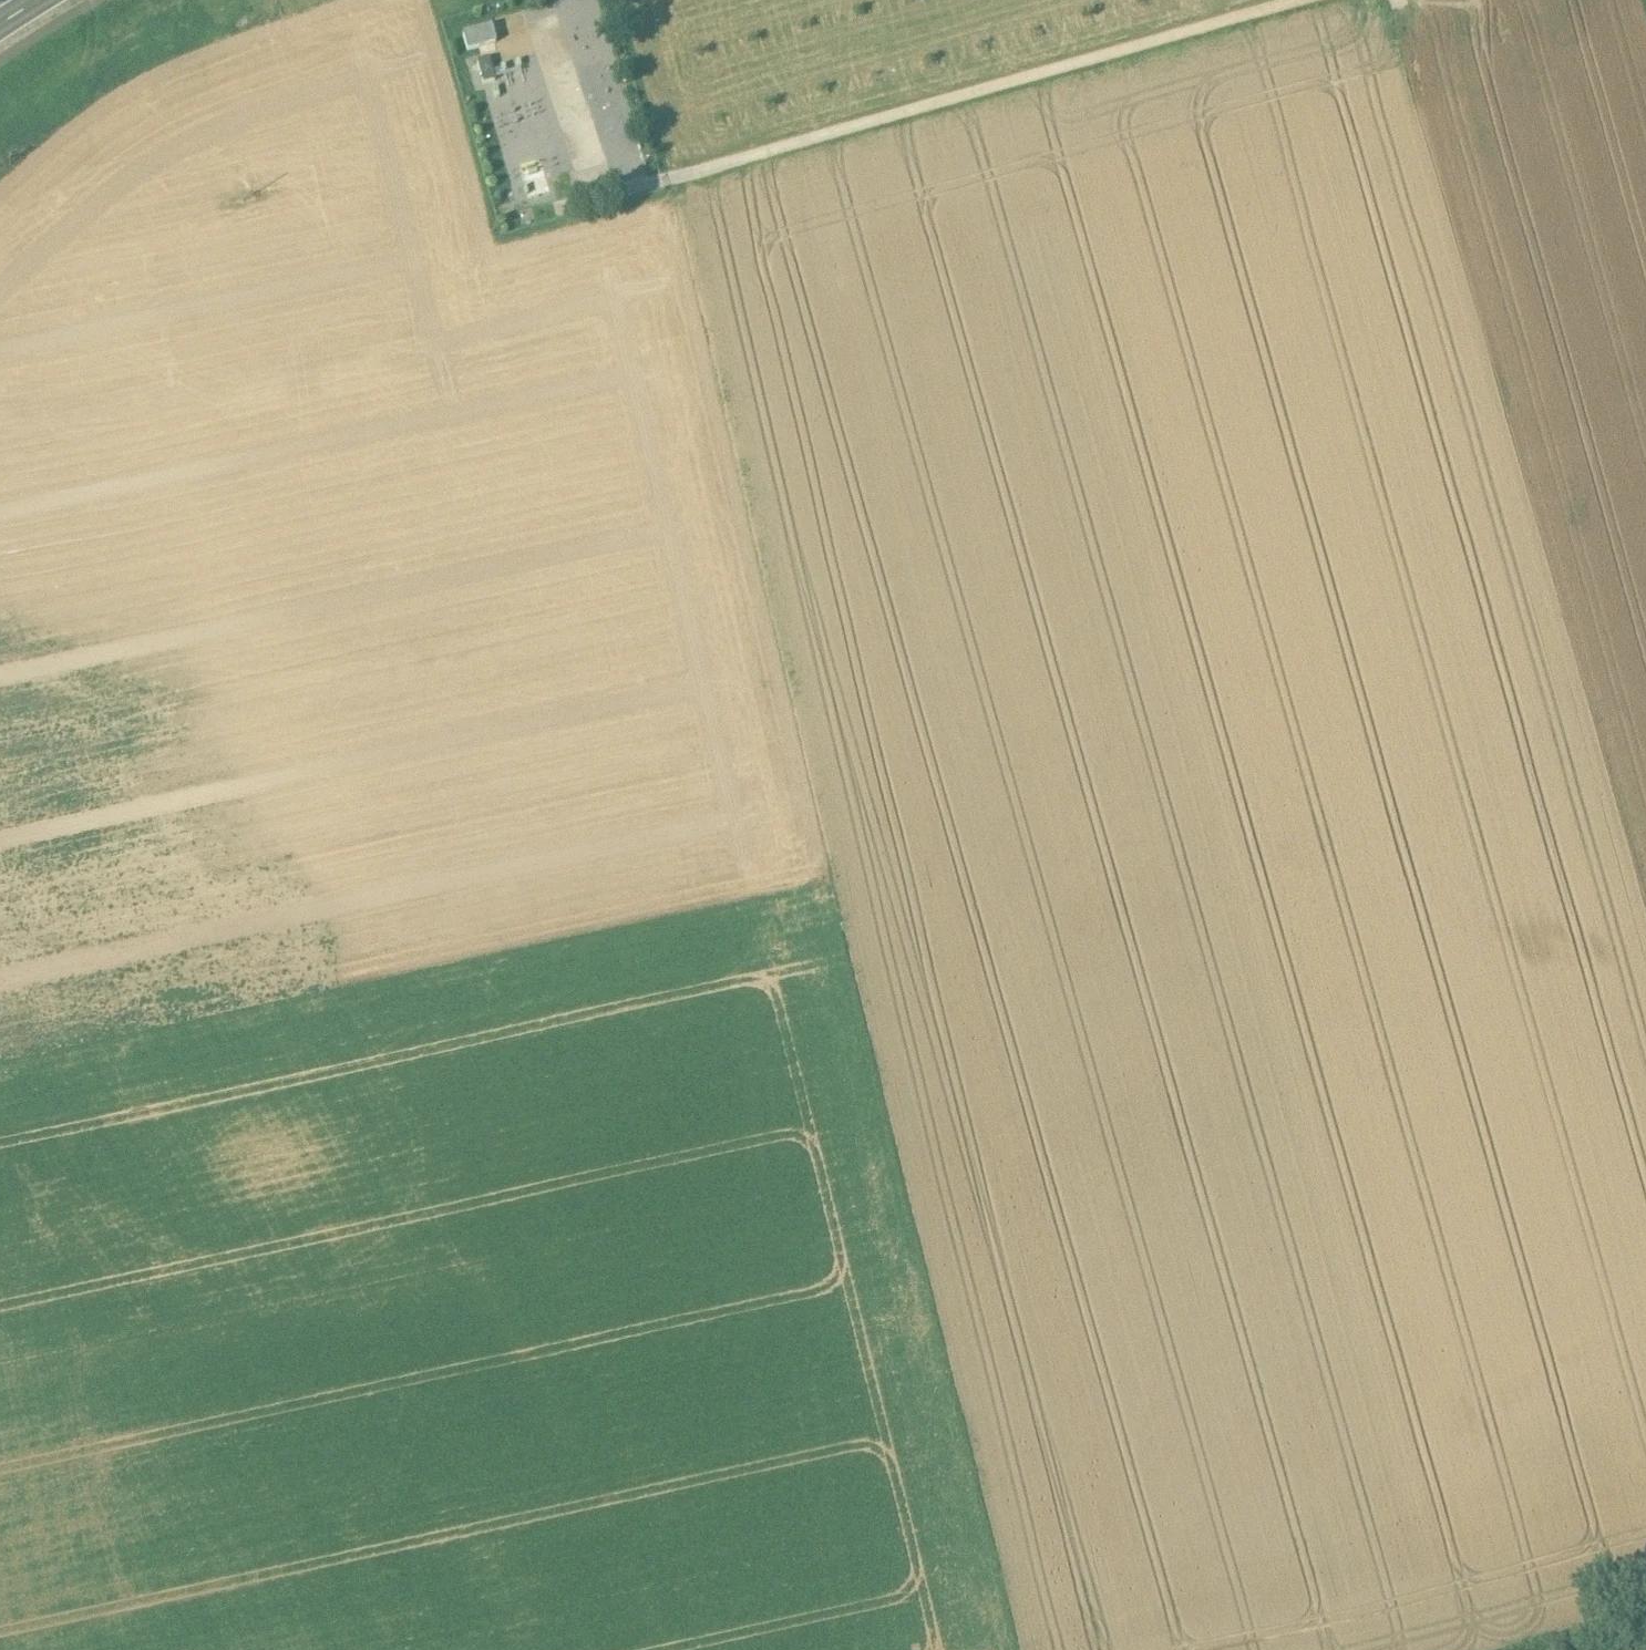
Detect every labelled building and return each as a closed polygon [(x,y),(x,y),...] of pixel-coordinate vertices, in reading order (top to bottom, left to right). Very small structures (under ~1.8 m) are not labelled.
[(491,25),(463,29),(465,47),(494,43),(491,25)] [(542,159),(523,164),(530,196),(550,191),(542,159)]
